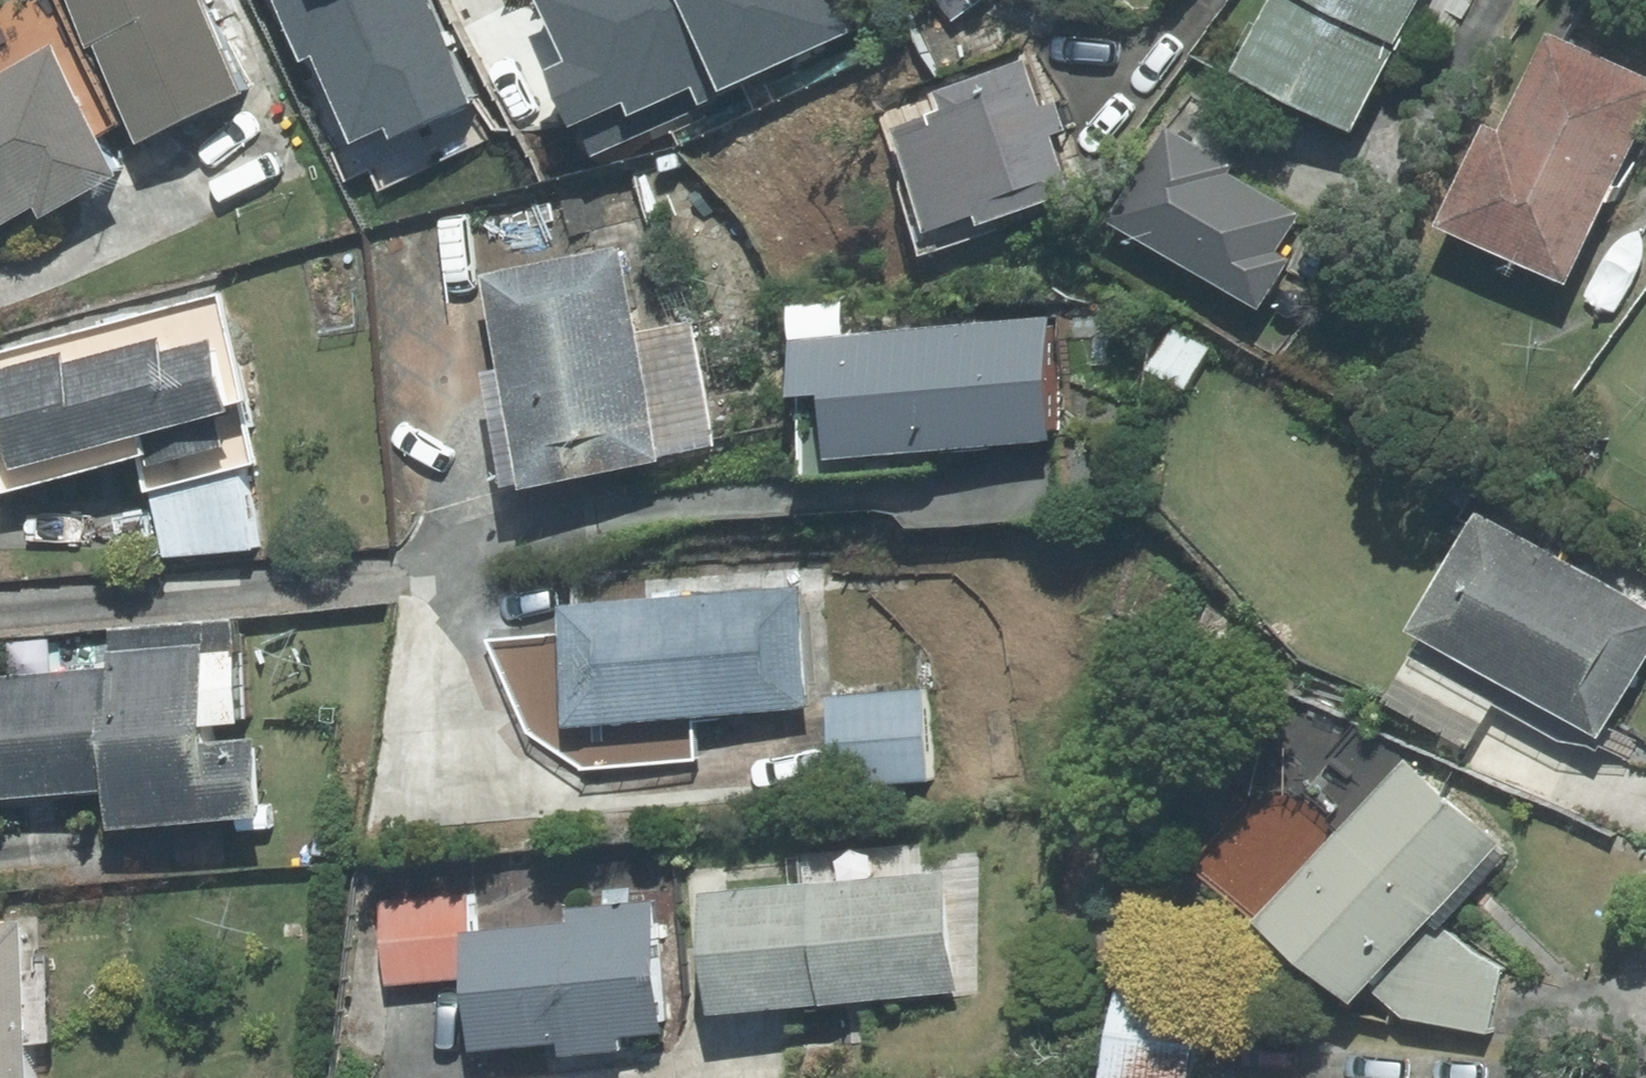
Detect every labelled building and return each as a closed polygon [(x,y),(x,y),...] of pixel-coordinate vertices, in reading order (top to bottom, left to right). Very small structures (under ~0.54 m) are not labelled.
[(61,201),(72,220),(151,176),(128,136),(145,126),(75,0),(5,0),(0,3),(0,235),(61,201)] [(108,44),(115,40),(165,140),(269,89),(225,0),(87,0),(108,44)] [(594,0),(544,0),(518,16),(543,58),(606,19),(594,0)] [(962,20),(992,0),(949,0),(962,20)] [(1256,68),(1379,127),(1441,0),(1290,0),(1256,68)] [(1559,29),(1519,124),(1500,116),(1456,218),(1591,275),(1645,147),(1645,65),(1567,32),(1559,29)] [(1037,57),(950,89),(958,109),(913,126),(951,229),(999,212),(1003,223),(1088,191),(1067,135),(1082,130),(1069,98),(1055,103),(1037,57)] [(526,354),(512,357),(534,477),(731,440),(709,320),(652,330),(635,236),(508,259),(526,354)] [(270,455),(254,396),(274,391),(244,278),(0,344),(0,407),(21,482),(148,447),(181,566),(275,540),(253,460),(270,455)] [(814,387),(815,463),(957,462),(957,438),(1061,437),(1060,320),(851,323),(851,296),(802,297),(803,387),(814,387)] [(1164,313),(1136,357),(1193,392),(1220,348),(1164,313)] [(1427,619),(1618,727),(1645,677),(1645,592),(1493,503),(1427,619)] [(588,716),(820,703),(813,586),(582,599),(588,716)] [(0,664),(0,794),(123,784),(125,815),(289,801),(282,719),(263,721),(254,608),(123,619),(126,654),(0,664)] [(938,695),(840,692),(837,786),(935,788),(938,695)] [(1417,755),(1280,907),(1374,991),(1382,983),(1441,917),(1511,839),(1417,755)] [(967,875),(726,879),(728,999),(969,995),(967,875)] [(481,927),(478,881),(382,888),(388,983),(485,976),(481,927)] [(571,1055),(633,1050),(632,1034),(679,1030),(669,884),(582,890),(584,920),(481,927),(485,976),(489,1044),(570,1038),(571,1055)] [(41,914),(0,917),(0,1077),(54,1077),(41,914)] [(1479,948),(1441,917),(1382,983),(1416,1014),(1498,1030),(1514,961),(1479,948)] [(1130,982),(1115,1074),(1137,1077),(1202,1077),(1216,996),(1130,982)]
